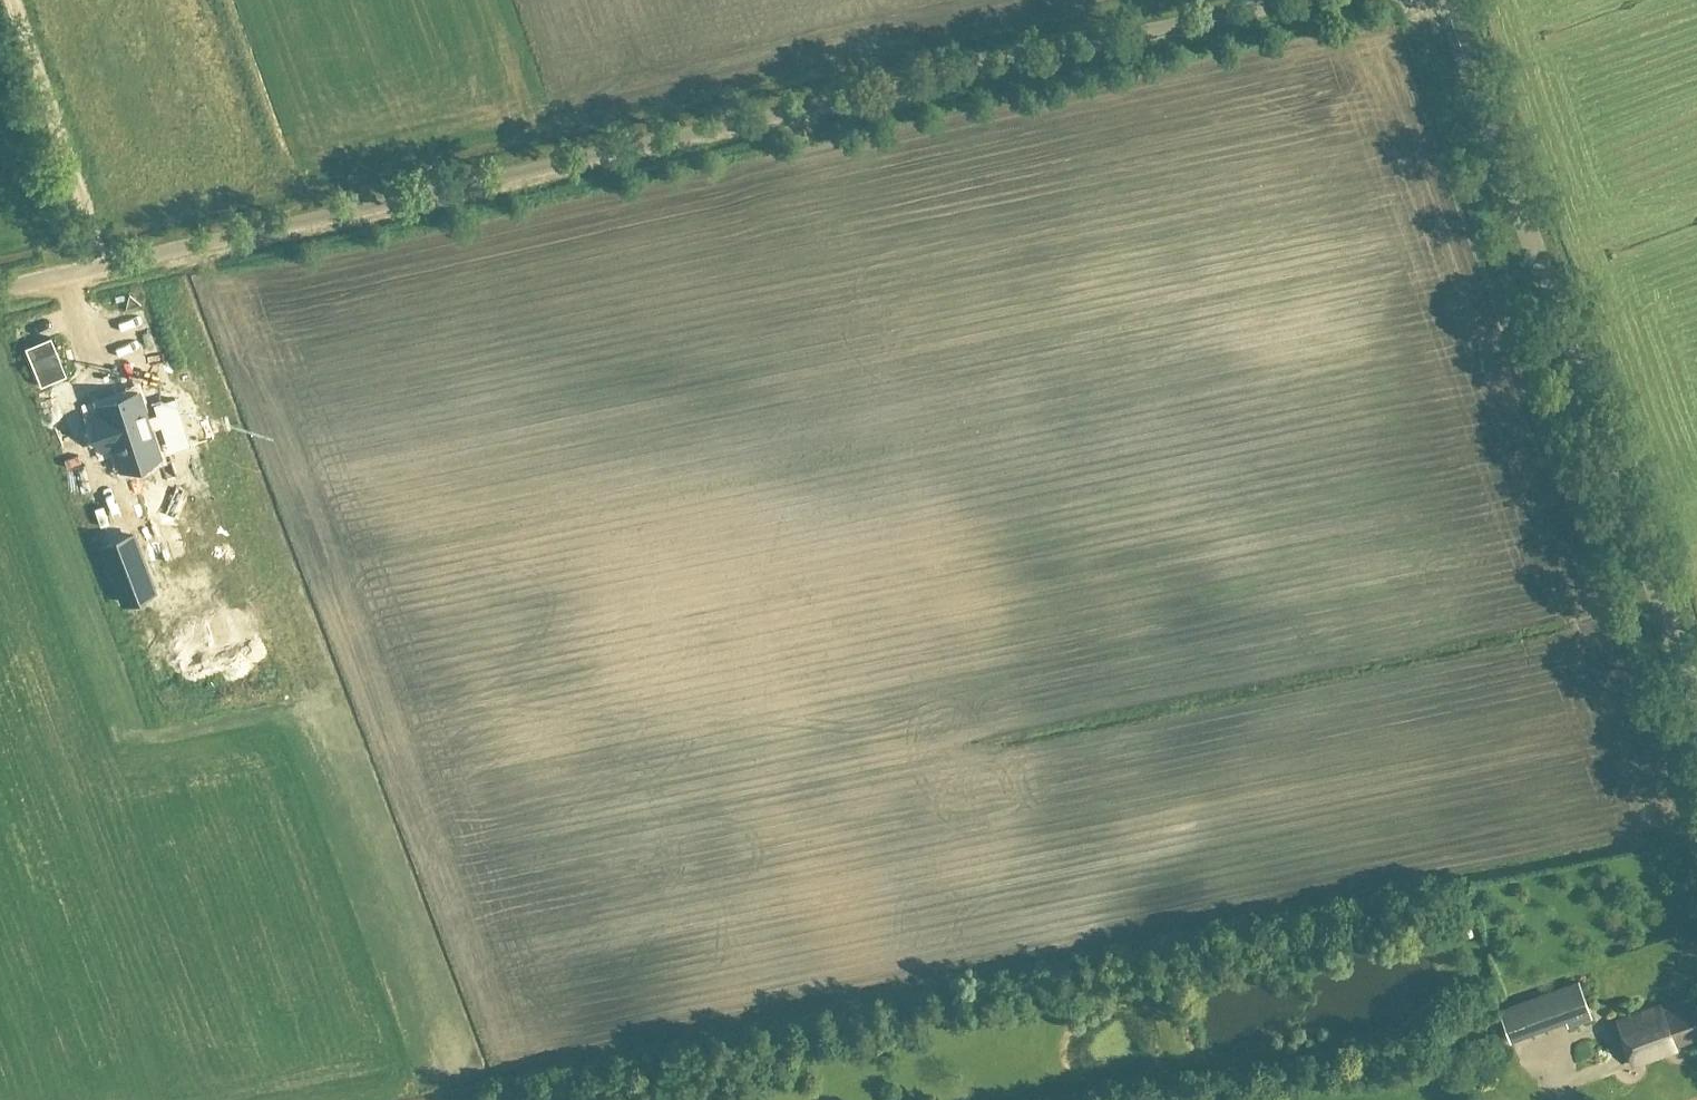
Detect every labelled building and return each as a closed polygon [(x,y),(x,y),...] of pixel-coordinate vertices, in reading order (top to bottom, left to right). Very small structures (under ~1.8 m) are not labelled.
[(103,414),(91,418),(101,448),(112,444),(125,440),(133,464),(157,456),(165,482),(176,478),(163,437),(152,440),(148,429),(161,425),(163,431),(182,425),(174,399),(155,406),(158,415),(145,419),(136,393),(100,405),(103,414)] [(100,471),(108,497),(124,492),(143,551),(164,545),(142,478),(122,484),(116,466),(100,471)] [(153,591),(132,536),(101,548),(122,603),(153,591)] [(208,622),(184,631),(192,655),(216,646),(208,622)] [(1568,1028),(1590,1020),(1577,984),(1499,1012),(1510,1043),(1566,1022),(1568,1028)] [(1615,1021),(1631,1065),(1676,1049),(1675,1045),(1696,1037),(1696,1014),(1691,998),(1662,1009),(1660,1005),(1615,1021)]
